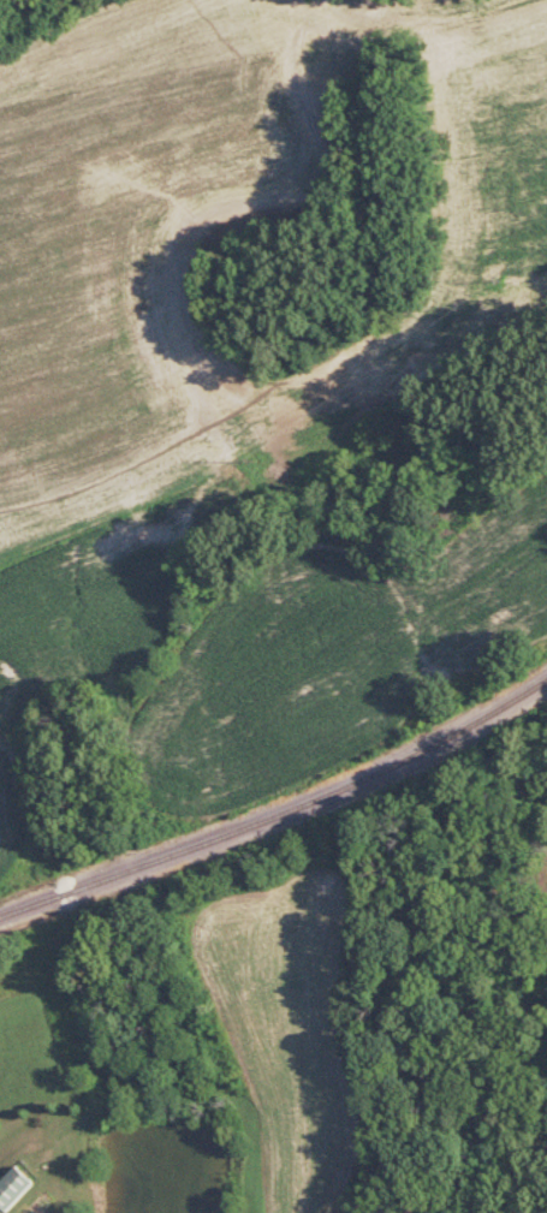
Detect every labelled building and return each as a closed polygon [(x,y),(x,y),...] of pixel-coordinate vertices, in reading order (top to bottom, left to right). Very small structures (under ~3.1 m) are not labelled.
[(12,1163),(0,1177),(0,1207),(2,1209),(30,1180),(12,1163)]
